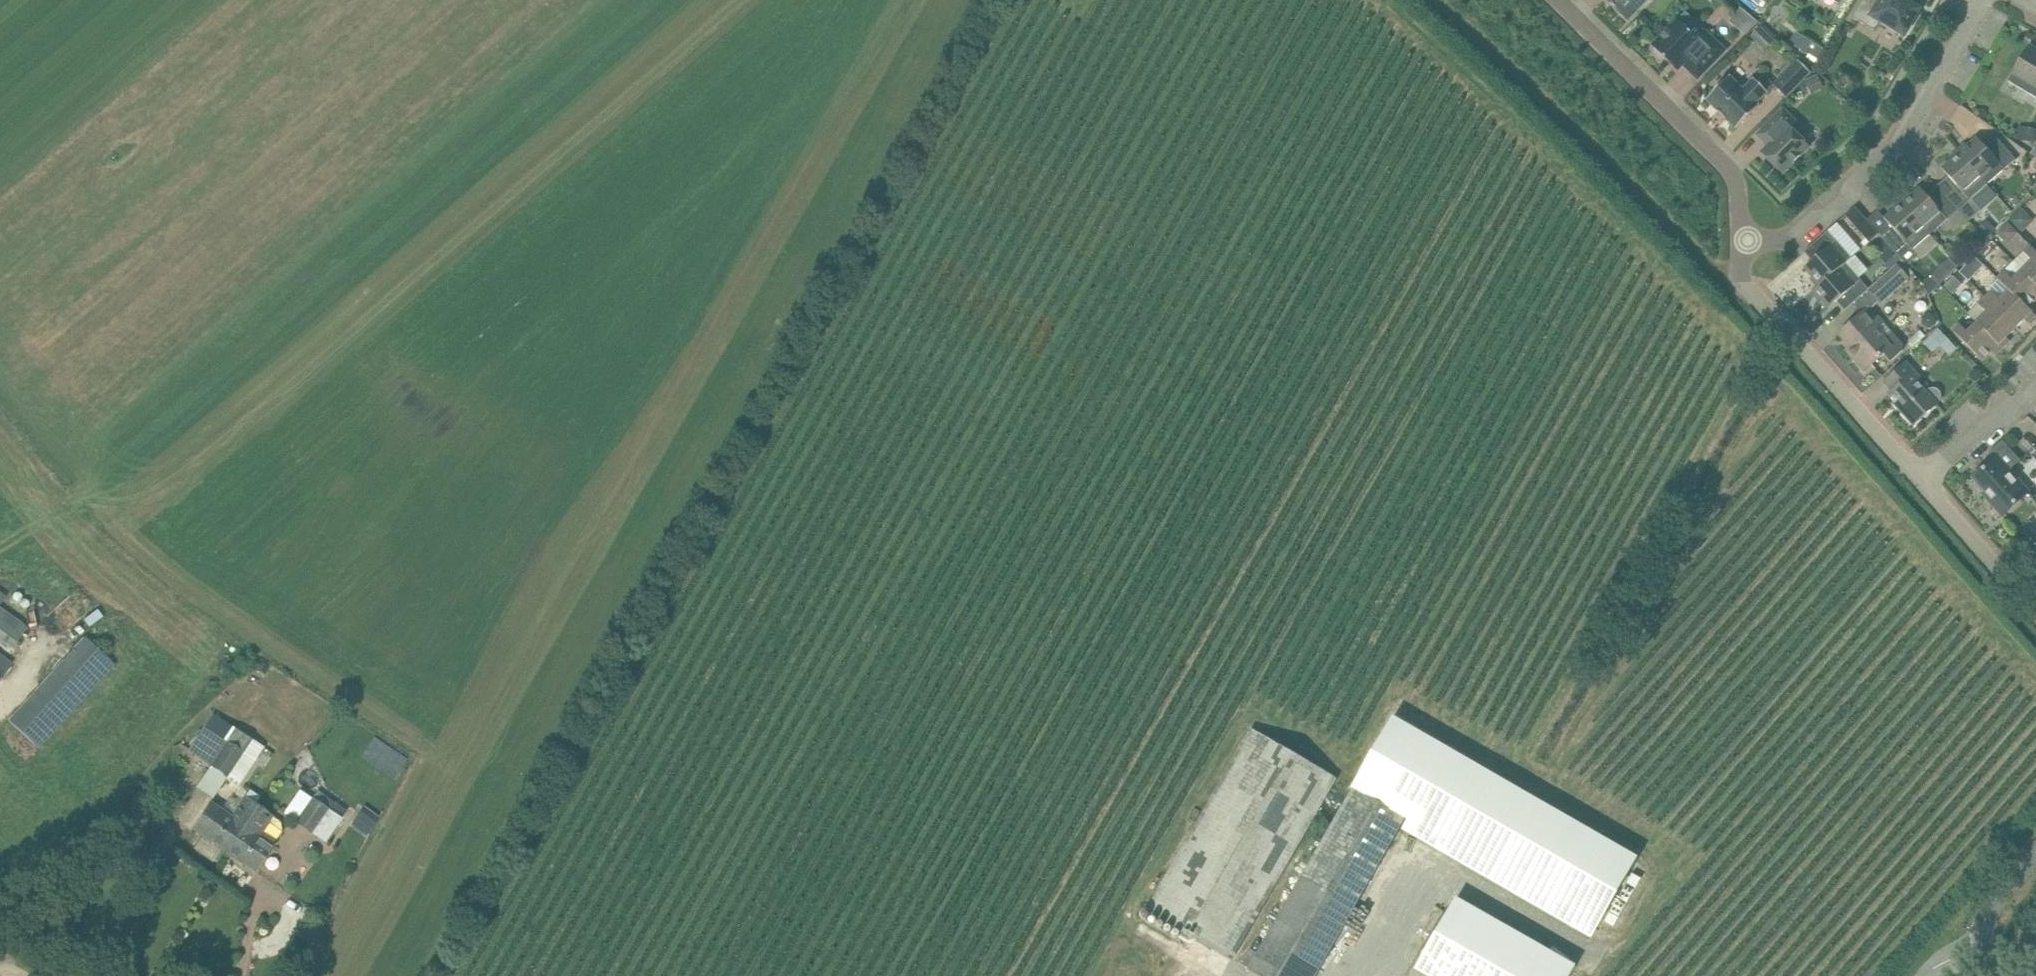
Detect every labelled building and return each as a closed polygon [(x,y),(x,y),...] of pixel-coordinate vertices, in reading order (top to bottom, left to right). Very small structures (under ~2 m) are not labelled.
[(1628,21),(1648,0),(1607,0),(1628,21)] [(1853,16),(1867,25),(1872,16),(1905,36),(1922,8),(1908,0),(1862,0),(1853,16)] [(1698,39),(1678,19),(1653,45),(1678,70),(1684,64),(1698,78),(1726,50),(1706,30),(1698,39)] [(1824,48),(1796,32),(1790,42),(1818,59),(1824,48)] [(2035,97),(2035,48),(2030,44),(2008,80),(2035,97)] [(1811,72),(1799,60),(1774,86),(1786,97),(1811,72)] [(1727,118),(1737,128),(1760,105),(1757,102),(1768,91),(1754,78),(1744,89),(1730,75),(1707,99),(1719,110),(1718,111),(1726,119),(1727,118)] [(1790,126),(1795,120),(1783,108),(1758,134),(1769,145),(1762,152),(1783,173),(1810,146),(1790,126)] [(2035,133),(2035,129),(2019,126),(2017,140),(2034,143),(2035,133)] [(1978,137),(1960,152),(1987,184),(2017,159),(1995,135),(1984,144),(1978,137)] [(1972,198),(1987,184),(1960,152),(1942,168),(1949,175),(1938,185),(1970,221),(1982,210),(1972,198)] [(1920,187),(1903,202),(1930,234),(1959,209),(1938,185),(1927,194),(1920,187)] [(1995,214),(2005,204),(1997,196),(1987,205),(1995,214)] [(1881,235),(1892,248),(1908,265),(1918,255),(1913,249),(1930,234),(1903,202),(1885,218),(1892,225),(1881,235)] [(1880,232),(1856,206),(1846,214),(1870,241),(1880,232)] [(1820,284),(1845,261),(1851,256),(1829,230),(1805,251),(1813,260),(1805,267),(1820,284)] [(2022,270),(2035,283),(2035,250),(2031,244),(2024,251),(2033,259),(2022,270)] [(1966,279),(1982,266),(1975,257),(1959,269),(1966,279)] [(1950,258),(1941,265),(1949,274),(1957,266),(1950,258)] [(1845,261),(1820,284),(1814,289),(1830,307),(1837,301),(1845,309),(1869,289),(1845,261)] [(1898,261),(1870,287),(1881,300),(1909,275),(1898,261)] [(1998,277),(2010,290),(2029,307),(2035,300),(2035,283),(2022,270),(2013,279),(2005,270),(1998,277)] [(2010,290),(1998,277),(1990,286),(1993,290),(1986,297),(2016,328),(2025,319),(2028,322),(2035,315),(2029,307),(2010,290)] [(1970,313),(1978,321),(2003,347),(2010,340),(2007,336),(2016,328),(1986,297),(1980,303),(1970,313)] [(1870,307),(1855,321),(1840,334),(1857,353),(1853,357),(1865,370),(1885,353),(1891,360),(1903,350),(1903,343),(1893,331),(1885,339),(1876,329),(1884,322),(1870,307)] [(1929,313),(1923,317),(1923,324),(1930,328),(1936,324),(1936,316),(1929,313)] [(1960,322),(1953,329),(1969,346),(1983,360),(1992,351),(1996,354),(2003,347),(1978,321),(1969,331),(1960,322)] [(1931,335),(1949,353),(1957,347),(1939,327),(1931,335)] [(1930,388),(1927,391),(1912,374),(1916,371),(1907,361),(1884,381),(1892,390),(1889,393),(1902,408),(1900,410),(1914,425),(1941,400),(1942,396),(1941,391),(1938,388),(1934,388),(1930,388)] [(1989,451),(1994,458),(1973,477),(1994,501),(1992,503),(2003,515),(2030,491),(2010,469),(2021,459),(2003,439),(1989,451)] [(0,606),(0,638),(14,648),(29,627),(0,606)] [(98,609),(84,619),(89,626),(103,616),(98,609)] [(80,635),(4,720),(37,750),(113,664),(80,635)] [(13,663),(0,653),(0,680),(13,663)] [(203,727),(189,749),(212,764),(228,775),(240,783),(264,747),(233,726),(224,740),(203,727)] [(1234,957),(1338,777),(1252,728),(1148,908),(1234,957)] [(395,775),(406,756),(371,737),(360,757),(395,775)] [(274,774),(284,761),(271,752),(262,765),(274,774)] [(224,849),(256,803),(255,803),(260,796),(251,789),(245,796),(231,816),(211,802),(193,828),(224,849)] [(312,798),(296,821),(313,833),(329,809),(342,819),(347,811),(318,790),(312,798)] [(281,821),(256,803),(224,849),(256,872),(275,844),(274,844),(282,831),(281,821)] [(359,807),(350,826),(367,834),(376,814),(359,807)] [(1248,969),(1261,975),(1313,975),(1354,905),(1303,875),(1248,969)] [(1574,958),(1444,900),(1409,975),(1566,975),(1574,958)]
